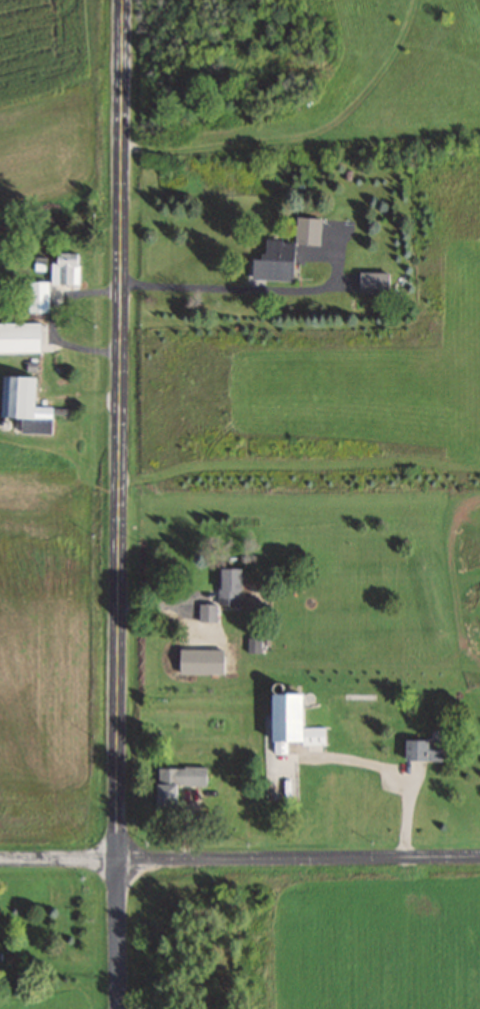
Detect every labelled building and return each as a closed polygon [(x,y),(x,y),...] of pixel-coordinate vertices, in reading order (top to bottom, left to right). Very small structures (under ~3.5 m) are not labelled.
[(295,243),(318,243),(318,217),(295,216),(295,243)] [(249,279),(290,280),(291,240),(264,239),(264,256),(250,256),(249,279)] [(75,252),(51,252),(51,283),(75,283),(75,252)] [(357,272),(357,293),(389,293),(389,272),(357,272)] [(47,311),(47,282),(27,282),(27,311),(47,311)] [(38,322),(0,323),(0,352),(38,352),(38,322)] [(0,375),(0,417),(48,418),(48,407),(31,406),(32,376),(0,375)] [(217,605),(239,605),(239,568),(217,568),(217,605)] [(298,753),(287,753),(287,745),(323,745),(323,727),(298,727),(298,694),(265,694),(265,801),(298,801),(298,753)] [(402,761),(444,761),(444,739),(402,739),(402,761)] [(153,767),(154,806),(177,806),(176,786),(207,785),(207,767),(153,767)]
